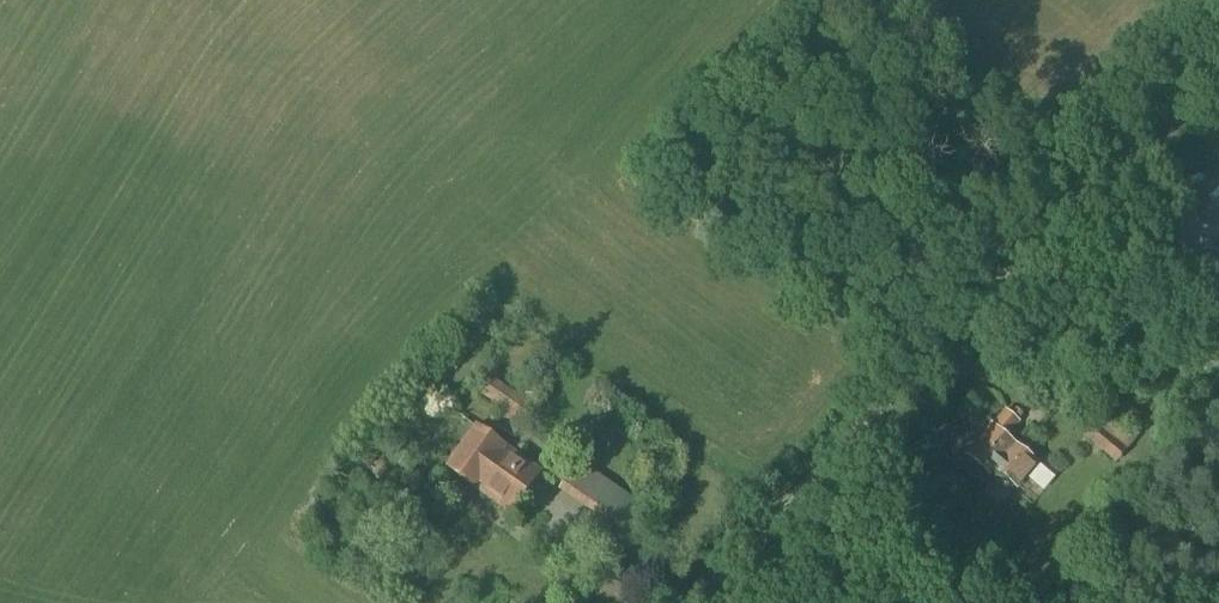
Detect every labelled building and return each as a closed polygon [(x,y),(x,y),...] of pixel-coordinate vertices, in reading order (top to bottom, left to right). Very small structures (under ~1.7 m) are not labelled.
[(1212,247),(1187,299),(1218,314),(1218,250),(1212,247)] [(521,397),(490,375),(478,393),(506,412),(496,427),(513,438),(522,424),(523,425),(535,407),(532,405),(537,398),(526,390),(521,397)] [(1103,422),(1088,408),(1079,419),(1089,428),(1083,436),(1115,463),(1136,437),(1109,414),(1103,422)] [(1017,489),(1038,462),(1026,452),(1007,437),(1019,422),(1004,410),(967,456),(989,474),(993,469),(1017,489)] [(622,412),(608,416),(612,429),(625,425),(622,412)] [(530,419),(516,438),(524,444),(538,425),(530,419)] [(504,445),(476,426),(446,467),(473,487),(472,489),(510,516),(543,471),(505,444),(504,445)] [(369,464),(379,451),(366,441),(357,454),(369,464)] [(628,536),(645,509),(577,462),(559,488),(628,536)] [(1050,511),(1068,492),(1052,478),(1035,498),(1050,511)] [(654,594),(606,559),(573,602),(647,602),(654,594)]
